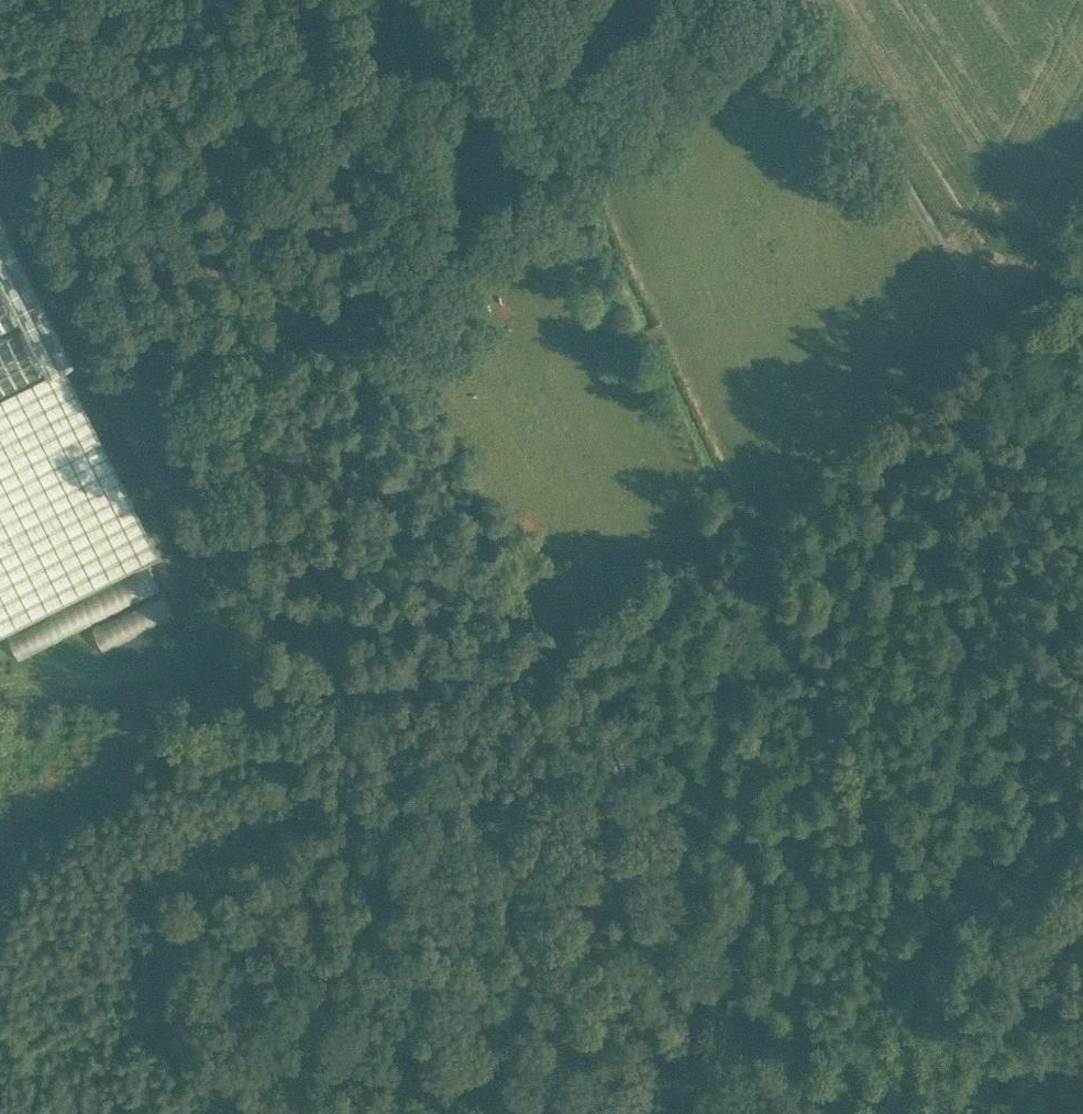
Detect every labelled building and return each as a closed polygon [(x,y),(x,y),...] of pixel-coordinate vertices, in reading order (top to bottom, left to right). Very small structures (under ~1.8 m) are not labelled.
[(22,321),(25,327),(48,372),(49,373),(65,365),(74,360),(0,212),(0,277),(22,321)] [(22,321),(0,277),(0,332),(22,321)] [(0,340),(0,396),(48,372),(25,327),(0,340)] [(0,396),(0,635),(160,554),(65,365),(49,373),(48,372),(0,396)]
